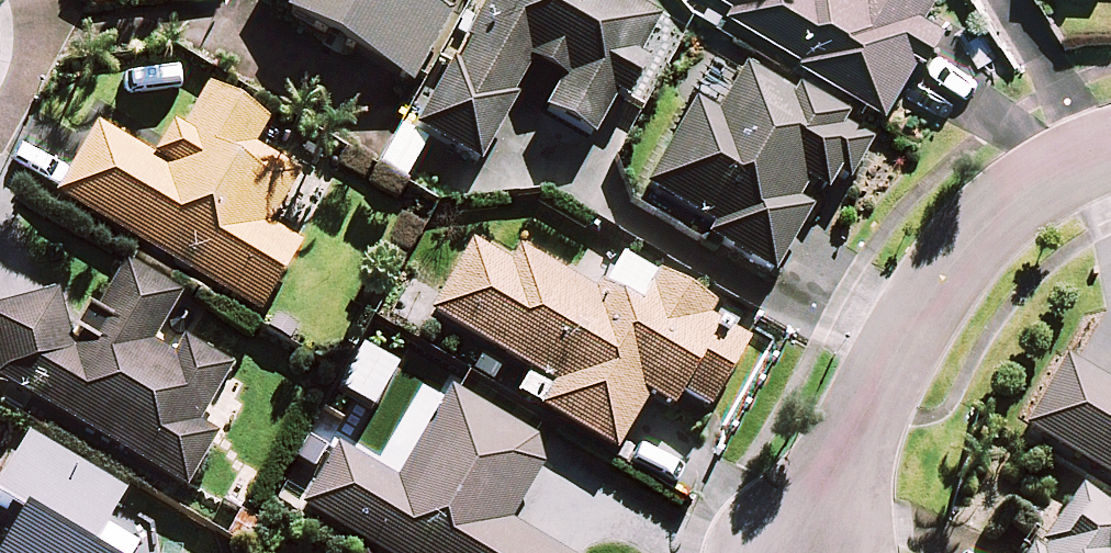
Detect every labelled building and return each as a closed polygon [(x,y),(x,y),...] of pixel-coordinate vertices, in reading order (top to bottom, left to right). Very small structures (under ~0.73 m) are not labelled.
[(264,5),(291,20),(286,30),(414,101),(455,29),(439,20),(450,0),(267,0),(264,5)] [(503,5),(497,1),(469,51),(475,55),(461,79),(455,75),(418,142),(479,175),(534,77),(564,94),(548,123),(597,149),(662,31),(625,10),(628,5),(619,0),(506,0),(503,5)] [(740,20),(813,62),(810,68),(898,119),(933,61),(941,66),(960,33),(937,20),(949,0),(727,0),(746,11),(740,20)] [(700,115),(649,200),(716,239),(710,249),(774,287),(814,221),(801,214),(812,196),(829,207),(839,190),(850,197),(876,155),(846,137),(850,131),(801,102),(797,108),(748,79),(720,127),(700,115)] [(59,208),(263,328),(305,257),(273,238),(304,186),(259,159),(273,134),(212,98),(185,143),(175,137),(156,169),(101,137),(59,208)] [(475,254),(433,326),(556,398),(544,420),(620,464),(651,410),(674,424),(684,408),(711,424),(752,354),(711,330),(718,320),(660,287),(641,320),(601,297),(597,304),(523,261),(514,277),(475,254)] [(187,503),(219,450),(201,439),(234,382),(185,353),(175,370),(156,359),(184,311),(127,278),(97,329),(89,324),(75,347),(83,352),(75,366),(74,365),(60,309),(0,323),(0,393),(187,503)] [(1026,440),(1110,489),(1110,395),(1068,369),(1026,440)] [(307,521),(362,552),(546,552),(515,534),(547,480),(541,451),(455,400),(400,492),(343,459),(307,521)] [(128,506),(31,449),(0,501),(0,521),(10,527),(0,544),(0,545),(12,551),(11,552),(99,552),(128,506)] [(1086,498),(1046,552),(1110,552),(1110,516),(1086,498)]
